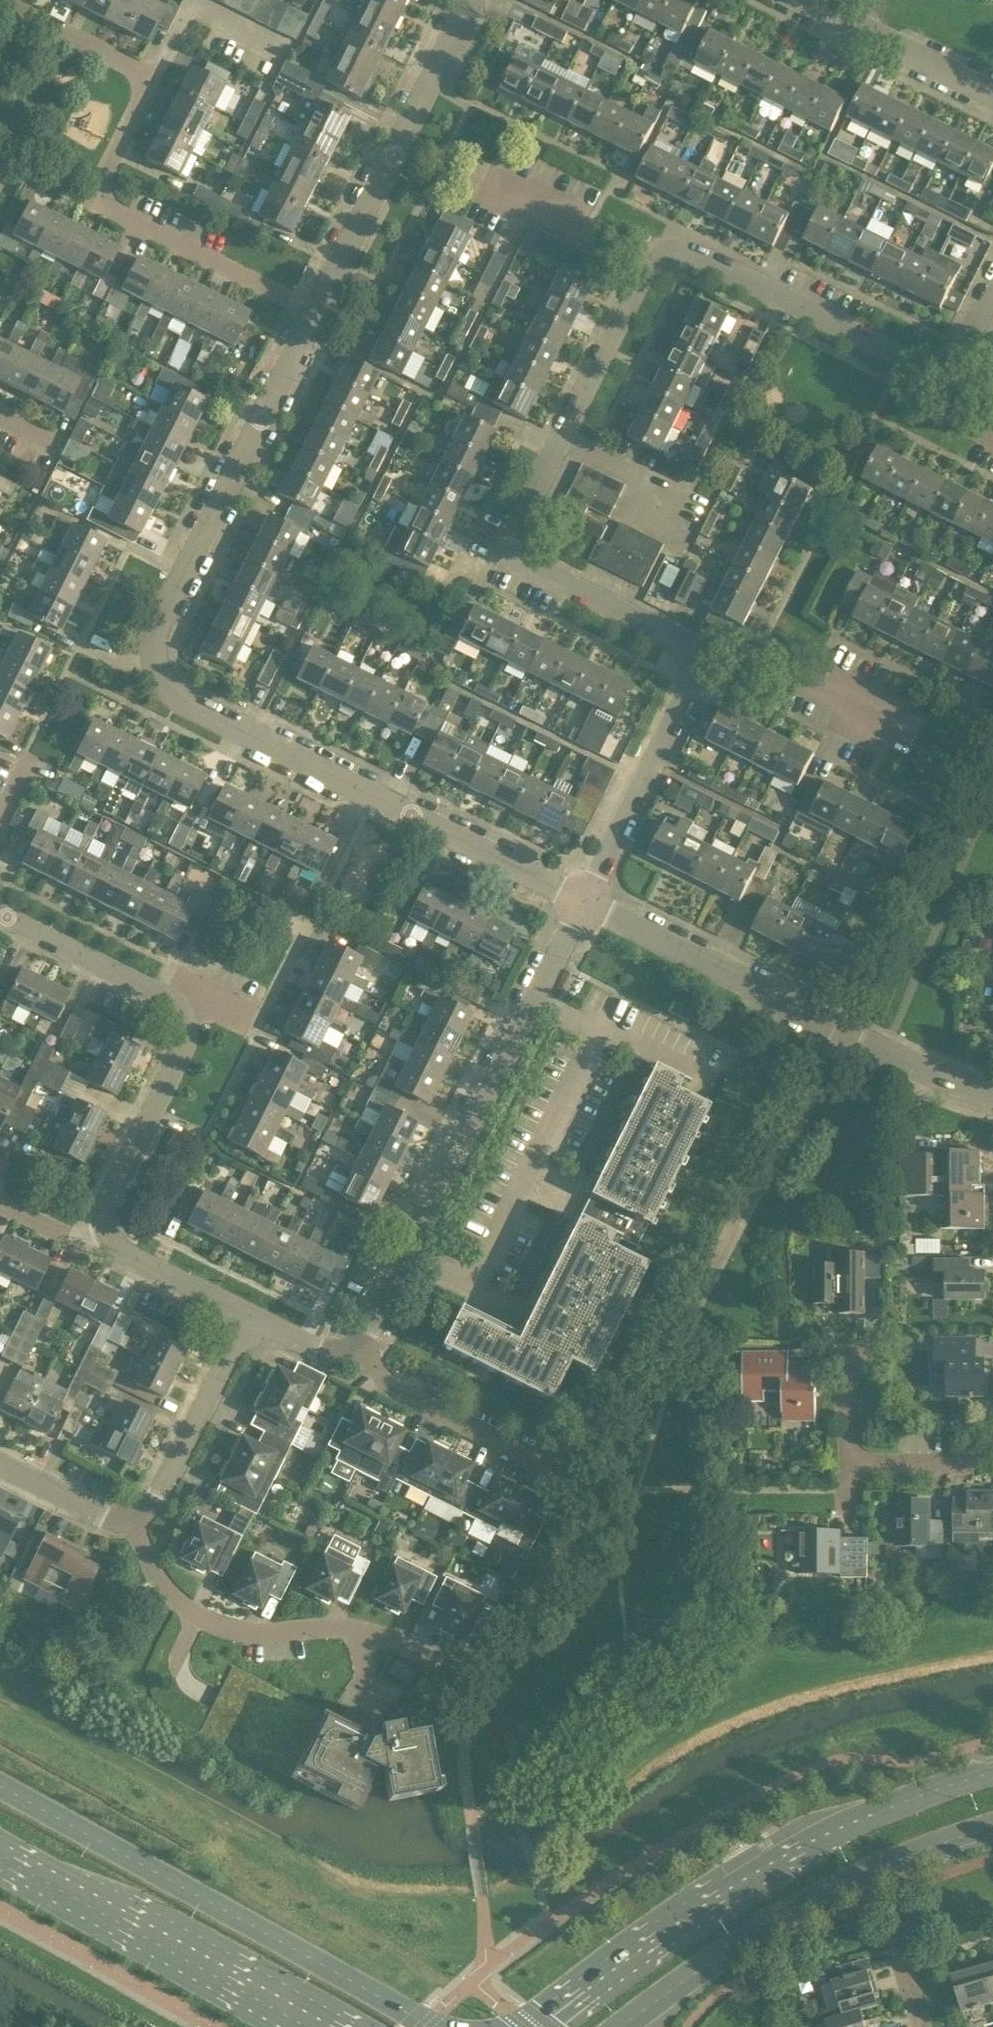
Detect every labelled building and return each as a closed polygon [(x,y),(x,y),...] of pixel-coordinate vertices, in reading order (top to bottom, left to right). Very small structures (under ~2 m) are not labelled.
[(81,8),(103,19),(113,0),(85,0),(81,8)] [(141,0),(113,0),(103,19),(126,30),(141,0)] [(167,31),(179,8),(169,2),(165,9),(155,4),(157,0),(141,0),(126,30),(149,42),(157,26),(167,31)] [(241,0),(227,0),(224,5),(235,11),(241,0)] [(259,0),(241,0),(235,11),(250,18),(259,0)] [(250,18),(265,25),(277,1),(275,0),(259,0),(250,18)] [(390,0),(366,0),(360,13),(392,29),(404,7),(390,0)] [(556,3),(551,0),(528,0),(527,2),(550,14),(556,3)] [(642,0),(614,0),(614,1),(636,12),(642,0)] [(670,0),(642,0),(636,12),(659,23),(670,0)] [(659,23),(668,28),(665,35),(666,40),(676,45),(665,69),(675,75),(682,62),(698,30),(688,25),(699,3),(694,0),(670,0),(659,23)] [(275,30),(287,6),(277,1),(265,25),(275,30)] [(330,7),(322,3),(314,18),(322,23),(330,7)] [(285,36),(297,11),(287,6),(275,30),(285,36)] [(296,41),(308,16),(297,11),(285,36),(296,41)] [(566,12),(562,20),(573,26),(577,18),(566,12)] [(348,36),(381,52),(392,29),(360,13),(348,36)] [(537,16),(531,27),(556,40),(561,28),(537,16)] [(306,35),(314,40),(322,23),(314,18),(306,35)] [(585,32),(589,24),(577,18),(573,26),(585,32)] [(563,43),(568,32),(561,28),(556,40),(563,43)] [(695,63),(718,75),(734,42),(733,42),(736,36),(723,30),(720,35),(711,31),(709,35),(698,30),(682,62),(693,68),(695,63)] [(610,35),(606,42),(618,48),(622,40),(610,35)] [(337,59),(343,62),(369,75),(381,52),(348,36),(337,59)] [(630,54),(634,47),(622,40),(618,48),(630,54)] [(740,86),(756,54),(734,42),(718,75),(740,86)] [(594,46),(590,53),(602,59),(605,51),(594,46)] [(602,59),(598,68),(615,77),(623,60),(605,51),(602,59)] [(762,97),(779,65),(756,54),(740,86),(762,97)] [(518,56),(501,89),(525,101),(541,68),(518,56)] [(325,82),(358,98),(369,75),(343,62),(337,59),(325,82)] [(281,72),(304,83),(309,72),(286,61),(281,72)] [(785,109),(801,76),(779,65),(762,97),(785,109)] [(180,91),(213,108),(224,84),(192,68),(180,91)] [(541,68),(525,101),(547,112),(564,79),(541,68)] [(639,68),(635,76),(647,82),(651,74),(639,68)] [(304,83),(281,72),(275,82),(298,94),(304,83)] [(659,88),(663,80),(651,74),(647,82),(659,88)] [(807,120),(824,87),(801,76),(785,109),(807,120)] [(564,79),(547,112),(570,123),(586,90),(564,79)] [(870,128),(886,96),(864,85),(847,117),(870,128)] [(831,132),(847,99),(824,87),(807,120),(831,132)] [(586,90),(570,123),(592,134),(609,102),(586,90)] [(213,108),(180,91),(169,114),(201,130),(213,108)] [(893,140),(909,108),(886,96),(870,128),(893,140)] [(264,105),(254,99),(242,123),(253,128),(264,105)] [(304,125),(337,141),(348,118),(316,102),(304,125)] [(609,102),(592,134),(615,146),(631,113),(609,102)] [(699,112),(711,118),(715,110),(703,104),(699,112)] [(638,157),(655,125),(661,111),(650,106),(643,119),(631,113),(615,146),(638,157)] [(696,119),(672,107),(667,118),(690,130),(696,119)] [(916,151),(932,119),(909,108),(893,140),(916,151)] [(201,130),(169,114),(157,136),(190,153),(201,130)] [(274,119),(266,114),(258,131),(266,135),(274,119)] [(938,163),(954,130),(932,119),(916,151),(938,163)] [(737,121),(733,129),(744,134),(748,126),(737,121)] [(236,135),(246,140),(253,128),(242,123),(236,135)] [(292,148),(325,164),(337,141),(304,125),(292,148)] [(707,125),(703,132),(714,138),(718,130),(707,125)] [(756,140),(760,132),(748,126),(744,134),(756,140)] [(726,144),(730,136),(718,130),(714,138),(726,144)] [(961,174),(977,142),(954,130),(938,163),(961,174)] [(250,147),(258,151),(266,135),(258,131),(250,147)] [(190,153),(157,136),(146,160),(178,176),(190,153)] [(961,174),(984,186),(992,167),(992,150),(977,142),(961,174)] [(782,143),(778,151),(789,157),(793,149),(782,143)] [(660,191),(676,158),(653,146),(636,179),(660,191)] [(752,147),(748,155),(759,161),(763,153),(752,147)] [(281,170),(314,187),(325,164),(292,148),(281,170)] [(801,163),(805,155),(793,149),(789,157),(801,163)] [(845,152),(841,160),(852,165),(856,157),(845,152)] [(771,167),(775,159),(763,153),(759,161),(771,167)] [(233,155),(225,171),(232,174),(240,158),(233,155)] [(865,171),(868,164),(856,157),(852,165),(865,171)] [(240,179),(248,163),(240,158),(232,174),(240,179)] [(676,158),(660,191),(682,202),(699,169),(676,158)] [(699,169),(682,202),(705,213),(721,180),(713,176),(715,171),(715,168),(714,164),(712,162),(705,159),(699,169)] [(270,193),(303,209),(314,187),(281,170),(270,193)] [(890,174),(886,182),(898,188),(901,180),(890,174)] [(721,180),(705,213),(727,224),(743,191),(721,180)] [(910,194),(914,186),(901,180),(898,188),(910,194)] [(874,185),(870,194),(881,199),(885,190),(874,185)] [(216,207),(221,197),(198,186),(193,196),(216,207)] [(894,205),(898,197),(885,190),(881,199),(894,205)] [(743,191),(727,224),(749,235),(766,203),(743,191)] [(303,209),(270,193),(258,216),(291,232),(303,209)] [(943,210),(948,198),(942,195),(936,207),(943,210)] [(221,197),(216,207),(239,219),(244,209),(221,197)] [(948,198),(943,210),(966,222),(972,210),(948,198)] [(909,202),(904,211),(926,222),(931,213),(909,202)] [(35,247),(52,215),(29,203),(17,228),(6,222),(0,235),(0,248),(13,254),(21,240),(35,247)] [(766,203),(749,235),(773,247),(784,225),(794,231),(806,208),(795,203),(789,214),(766,203)] [(826,252),(843,219),(820,207),(816,214),(806,208),(794,231),(805,236),(803,240),(826,252)] [(938,227),(943,219),(931,213),(926,222),(938,227)] [(43,251),(56,257),(57,258),(74,226),(52,215),(35,247),(22,272),(31,277),(43,251)] [(843,219),(826,252),(849,263),(866,230),(843,219)] [(425,246),(458,262),(470,239),(437,223),(425,246)] [(971,247),(977,236),(953,224),(948,236),(971,247)] [(530,252),(541,231),(530,225),(517,253),(528,258),(531,253),(530,252)] [(65,262),(78,268),(79,269),(96,237),(74,226),(57,258),(56,257),(48,274),(57,278),(65,262)] [(483,239),(495,245),(499,236),(488,230),(483,239)] [(866,230),(849,263),(872,274),(888,241),(866,230)] [(541,231),(530,252),(531,253),(541,258),(551,236),(541,231)] [(551,236),(541,258),(552,263),(563,242),(551,236)] [(87,273),(100,279),(93,296),(104,302),(116,278),(106,273),(119,248),(96,237),(79,269),(78,268),(70,285),(79,289),(87,273)] [(888,241),(872,274),(894,286),(911,252),(888,241)] [(560,267),(560,266),(563,268),(573,247),(563,242),(552,263),(560,267)] [(414,268),(447,285),(458,262),(425,246),(414,268)] [(563,268),(574,273),(584,252),(573,247),(563,268)] [(911,252),(894,286),(917,297),(939,253),(927,247),(922,258),(911,252)] [(483,274),(494,280),(506,257),(494,251),(483,274)] [(574,273),(584,278),(595,258),(584,252),(574,273)] [(939,253),(917,297),(941,309),(957,276),(962,267),(939,255),(940,253),(939,253)] [(144,302),(161,269),(138,258),(123,289),(113,284),(105,302),(122,310),(129,294),(143,301),(144,302)] [(516,274),(521,264),(513,260),(508,270),(516,274)] [(474,293),(480,270),(465,266),(459,289),(474,293)] [(548,290),(581,306),(593,283),(584,279),(584,278),(574,273),(563,268),(560,266),(560,267),(548,290)] [(403,290),(435,307),(447,285),(414,268),(403,290)] [(152,305),(165,312),(167,313),(183,280),(161,269),(144,302),(143,301),(130,328),(139,332),(152,305)] [(494,280),(483,274),(479,282),(490,288),(494,280)] [(205,291),(183,280),(167,313),(165,312),(145,355),(149,357),(153,350),(155,348),(158,342),(160,344),(168,329),(181,335),(187,323),(188,324),(205,291)] [(511,286),(502,281),(497,292),(505,296),(511,286)] [(35,300),(46,305),(57,311),(62,301),(51,295),(41,290),(35,300)] [(391,313),(424,330),(435,307),(403,290),(391,313)] [(537,312),(570,329),(581,306),(548,290),(537,312)] [(196,327),(209,334),(210,335),(227,302),(205,291),(188,324),(187,323),(181,335),(179,339),(188,343),(196,327)] [(491,304),(499,309),(505,296),(497,292),(491,304)] [(685,322),(718,339),(730,315),(697,299),(685,322)] [(250,313),(227,302),(210,335),(209,334),(196,360),(204,365),(218,338),(233,346),(250,313)] [(477,314),(469,310),(463,321),(471,325),(477,314)] [(526,335),(559,351),(570,329),(537,312),(526,335)] [(380,335),(412,352),(424,330),(391,313),(380,335)] [(457,333),(465,337),(471,325),(463,321),(457,333)] [(718,339),(685,322),(674,345),(707,361),(718,339)] [(480,326),(477,331),(474,337),(482,341),(488,330),(480,326)] [(742,351),(754,356),(765,333),(754,327),(742,351)] [(0,341),(0,373),(13,347),(15,348),(23,332),(14,328),(7,344),(0,341)] [(108,341),(111,343),(119,347),(124,338),(125,335),(114,329),(108,341)] [(15,348),(13,347),(0,373),(0,381),(19,390),(35,358),(37,359),(48,335),(40,331),(28,355),(15,348)] [(412,352),(380,335),(368,359),(400,375),(412,352)] [(514,357),(547,374),(559,351),(526,335),(514,357)] [(468,349),(476,353),(482,341),(474,337),(468,349)] [(707,361),(674,345),(663,367),(695,384),(707,361)] [(754,356),(742,351),(734,347),(730,354),(739,358),(750,364),(754,356)] [(51,366),(37,359),(35,358),(19,390),(41,401),(57,369),(59,370),(67,355),(58,351),(51,366)] [(167,365),(168,366),(178,371),(184,360),(174,355),(172,354),(167,365)] [(455,359),(446,355),(441,366),(449,370),(455,359)] [(335,380),(368,397),(379,374),(346,357),(335,380)] [(503,380),(536,396),(547,374),(514,357),(503,380)] [(57,369),(41,401),(63,413),(69,400),(81,406),(94,380),(99,370),(80,361),(72,377),(59,370),(57,369)] [(435,378),(443,382),(449,370),(441,366),(435,378)] [(695,384),(663,367),(651,390),(684,406),(695,384)] [(154,385),(170,393),(163,406),(162,407),(195,424),(207,401),(196,396),(201,387),(163,369),(154,385)] [(117,384),(101,375),(96,383),(112,392),(117,384)] [(323,403),(356,419),(368,397),(335,380),(323,403)] [(536,396),(503,380),(492,403),(453,383),(446,395),(474,409),(475,408),(498,420),(503,409),(524,420),(536,396)] [(718,396),(723,398),(723,399),(731,403),(737,391),(729,387),(724,384),(718,396)] [(640,412),(673,428),(684,406),(651,390),(640,412)] [(82,413),(95,420),(104,405),(90,397),(82,413)] [(158,415),(152,428),(151,429),(184,446),(195,424),(162,407),(163,406),(147,398),(143,407),(158,415)] [(712,420),(720,424),(731,403),(723,399),(712,420)] [(410,404),(402,400),(397,411),(404,415),(410,404)] [(312,426),(345,442),(356,419),(323,403),(312,426)] [(451,439),(484,455),(496,431),(493,430),(498,420),(475,408),(474,409),(470,419),(463,415),(451,439)] [(391,424),(398,428),(404,415),(397,411),(391,424)] [(673,428),(640,412),(628,436),(661,452),(673,428)] [(80,419),(70,440),(80,445),(91,425),(80,419)] [(147,437),(141,450),(140,451),(173,468),(184,446),(151,429),(152,428),(137,420),(132,429),(147,437)] [(301,448),(333,465),(345,442),(312,426),(301,448)] [(374,442),(387,448),(392,436),(380,430),(374,442)] [(414,435),(406,431),(401,442),(408,446),(414,435)] [(697,442),(709,447),(714,437),(703,431),(697,442)] [(440,462),(473,478),(484,455),(451,439),(440,462)] [(62,455),(71,460),(78,444),(70,440),(62,455)] [(136,459),(130,472),(129,473),(162,490),(173,468),(140,451),(141,450),(126,442),(121,451),(136,459)] [(395,454),(402,458),(408,446),(401,442),(395,454)] [(709,447),(697,442),(686,464),(697,470),(709,447)] [(387,450),(380,446),(374,457),(382,461),(387,450)] [(885,490),(902,457),(879,446),(862,479),(885,490)] [(289,471),(322,487),(333,465),(301,448),(289,471)] [(368,469),(375,473),(382,461),(374,457),(368,469)] [(902,457),(885,490),(908,502),(925,469),(902,457)] [(429,484),(461,500),(473,478),(440,462),(429,484)] [(578,474),(599,485),(604,474),(583,463),(578,474)] [(125,481),(119,494),(118,495),(151,512),(162,490),(129,473),(130,472),(115,464),(110,473),(125,481)] [(742,470),(734,465),(728,476),(737,480),(742,470)] [(925,469),(908,502),(930,513),(947,480),(925,469)] [(322,487),(289,471),(278,494),(293,501),(288,512),(311,524),(316,513),(310,510),(322,487)] [(768,496),(800,512),(812,489),(780,472),(768,496)] [(572,485),(594,495),(599,485),(578,474),(572,485)] [(604,474),(599,485),(620,495),(626,485),(604,474)] [(391,480),(383,476),(378,487),(386,491),(391,480)] [(722,489),(731,493),(737,480),(728,476),(722,489)] [(9,496),(15,484),(0,477),(0,492),(9,496)] [(947,480),(930,513),(953,524),(970,492),(947,480)] [(417,507),(450,523),(461,500),(429,484),(417,507)] [(588,506),(594,495),(572,485),(567,496),(588,506)] [(599,485),(594,495),(615,506),(620,495),(599,485)] [(114,503),(108,516),(93,508),(87,521),(110,533),(115,522),(140,534),(151,512),(118,495),(119,494),(103,486),(99,495),(114,503)] [(390,494),(385,492),(386,491),(378,487),(372,499),(379,503),(383,497),(387,499),(390,494)] [(351,502),(359,506),(365,494),(358,491),(351,502)] [(970,492),(953,524),(976,536),(992,503),(970,492)] [(609,517),(615,506),(594,495),(588,506),(609,517)] [(583,517),(588,506),(567,496),(562,506),(583,517)] [(800,512),(768,496),(756,518),(789,535),(800,512)] [(358,507),(343,500),(332,521),(347,528),(358,507)] [(992,503),(976,536),(992,545),(992,503)] [(583,517),(562,506),(556,517),(578,528),(583,517)] [(406,529),(439,545),(450,523),(417,507),(406,529)] [(706,521),(714,525),(720,514),(712,510),(706,521)] [(861,510),(856,521),(867,527),(871,519),(869,518),(871,515),(861,510)] [(255,538),(288,555),(299,533),(305,536),(311,524),(288,512),(283,522),(267,515),(255,538)] [(601,539),(608,526),(585,514),(579,527),(601,539)] [(68,533),(62,546),(61,548),(94,564),(105,541),(72,525),(57,517),(53,525),(68,533)] [(789,535),(756,518),(745,541),(778,557),(789,535)] [(879,532),(883,525),(871,519),(867,527),(879,532)] [(714,525),(706,521),(700,533),(708,537),(714,525)] [(610,544),(621,549),(632,528),(620,522),(610,544)] [(439,545),(406,529),(406,530),(397,525),(379,559),(400,569),(406,558),(427,569),(439,545)] [(57,556),(51,569),(50,570),(83,586),(94,564),(61,548),(62,546),(25,528),(23,532),(32,537),(30,542),(57,556)] [(632,528),(621,549),(631,554),(642,533),(632,528)] [(642,533),(631,554),(642,560),(653,538),(642,533)] [(905,536),(901,543),(912,549),(916,541),(905,536)] [(244,561),(277,577),(288,555),(255,538),(244,561)] [(599,538),(588,560),(599,565),(610,544),(599,538)] [(653,538),(642,560),(653,565),(664,544),(653,538)] [(734,564),(766,580),(778,557),(745,541),(734,564)] [(870,553),(886,561),(892,549),(876,541),(870,553)] [(924,555),(928,548),(916,541),(912,549),(924,555)] [(610,544),(599,565),(610,571),(621,549),(610,544)] [(8,551),(1,548),(0,551),(0,568),(8,551)] [(631,554),(621,549),(610,571),(620,576),(631,554)] [(642,560),(631,554),(620,576),(631,581),(642,560)] [(950,558),(946,566),(957,572),(962,563),(950,558)] [(698,565),(687,559),(683,567),(694,572),(698,565)] [(653,565),(642,560),(631,581),(642,587),(653,565)] [(46,578),(39,591),(39,592),(72,608),(83,586),(50,570),(51,569),(36,561),(31,570),(46,578)] [(233,583),(266,600),(277,577),(244,561),(233,583)] [(923,563),(915,579),(926,585),(927,583),(934,569),(923,563)] [(969,577),(973,569),(962,563),(957,572),(969,577)] [(722,586),(755,603),(766,580),(734,564),(722,586)] [(694,572),(683,567),(668,597),(683,605),(698,575),(694,573),(694,572)] [(927,583),(939,589),(942,583),(946,575),(934,569),(927,583)] [(311,582),(319,586),(325,574),(317,570),(311,582)] [(876,630),(892,597),(899,584),(876,572),(873,578),(857,570),(848,591),(863,598),(853,618),(876,630)] [(35,600),(28,613),(13,605),(7,617),(31,629),(35,619),(60,632),(72,608),(39,592),(39,591),(24,582),(19,592),(35,600)] [(221,606),(254,623),(266,600),(233,583),(221,606)] [(300,592),(309,596),(313,588),(304,584),(300,592)] [(968,585),(960,601),(972,607),(975,600),(980,591),(968,585)] [(755,603),(722,586),(711,610),(743,626),(755,603)] [(992,609),(992,598),(980,591),(975,600),(992,609)] [(892,597),(876,630),(898,641),(915,608),(892,597)] [(308,607),(301,603),(295,615),(303,619),(308,607)] [(210,629),(243,645),(254,623),(221,606),(210,629)] [(480,650),(496,617),(473,606),(466,621),(455,616),(443,638),(436,653),(448,658),(458,639),(480,650)] [(915,608),(898,641),(921,652),(937,619),(915,608)] [(289,627),(297,631),(303,619),(295,615),(289,627)] [(496,617),(480,650),(503,662),(519,628),(496,617)] [(937,619),(921,652),(944,663),(960,631),(937,619)] [(366,624),(362,633),(373,638),(378,630),(366,624)] [(7,656),(7,657),(40,673),(51,651),(19,635),(20,634),(3,625),(0,631),(0,636),(14,643),(7,656)] [(519,628),(503,662),(525,673),(542,640),(519,628)] [(243,645),(210,629),(198,652),(231,668),(243,645)] [(385,645),(389,636),(378,630),(373,638),(385,645)] [(960,631),(944,663),(966,675),(983,642),(960,631)] [(319,691),(335,658),(313,647),(315,642),(303,636),(291,659),(302,664),(295,679),(319,691)] [(542,640),(525,673),(548,684),(564,651),(542,640)] [(408,655),(412,647),(400,641),(396,650),(408,655)] [(992,678),(992,647),(983,642),(966,675),(989,686),(992,678)] [(269,658),(280,663),(284,656),(272,651),(269,658)] [(564,651),(548,684),(570,695),(587,662),(564,651)] [(0,670),(0,680),(29,695),(40,673),(7,657),(7,656),(0,652),(0,663),(3,665),(0,670)] [(280,663),(269,658),(257,681),(269,687),(280,663)] [(335,658),(319,691),(341,703),(338,708),(339,708),(358,670),(335,658)] [(587,662),(570,695),(593,706),(610,673),(587,662)] [(364,714),(380,681),(358,670),(339,708),(352,715),(355,709),(364,714)] [(581,731),(575,742),(599,754),(604,743),(592,737),(600,722),(605,725),(614,723),(633,685),(610,673),(593,706),(581,731)] [(462,687),(466,678),(456,674),(452,682),(462,687)] [(18,717),(29,695),(0,680),(0,708),(18,717)] [(380,681),(364,714),(386,725),(403,692),(380,681)] [(478,685),(473,693),(484,699),(489,690),(478,685)] [(445,777),(462,744),(466,734),(445,723),(459,693),(448,688),(437,710),(437,709),(422,739),(432,744),(422,765),(445,777)] [(496,705),(501,696),(489,690),(484,699),(496,705)] [(403,692),(386,725),(409,737),(411,733),(422,739),(437,709),(426,704),(403,692)] [(542,696),(534,712),(529,721),(541,727),(545,718),(547,719),(556,703),(542,696)] [(481,705),(470,700),(462,716),(473,722),(481,705)] [(695,732),(706,738),(705,740),(728,752),(745,719),(722,707),(719,712),(707,706),(695,732)] [(522,707),(518,716),(529,721),(534,712),(522,707)] [(6,740),(18,717),(0,708),(0,736),(6,740)] [(492,710),(488,718),(500,724),(504,716),(492,710)] [(516,722),(504,716),(500,724),(511,730),(516,722)] [(745,719),(728,752),(751,763),(768,730),(745,719)] [(77,773),(85,757),(98,764),(100,765),(116,732),(94,721),(78,753),(77,752),(69,769),(77,773)] [(575,742),(581,731),(573,728),(568,738),(575,742)] [(774,775),(790,742),(768,730),(751,763),(774,775)] [(107,768),(120,775),(122,776),(139,743),(116,732),(100,765),(98,764),(90,780),(99,785),(107,768)] [(537,732),(533,741),(544,747),(549,738),(537,732)] [(556,753),(560,744),(549,738),(544,747),(556,753)] [(462,744),(445,777),(468,788),(484,755),(489,746),(478,741),(473,749),(462,744)] [(790,742),(774,775),(797,786),(791,799),(802,804),(813,781),(802,776),(814,753),(790,742)] [(129,779),(142,786),(143,786),(160,754),(139,743),(122,776),(120,775),(106,803),(115,807),(129,779)] [(151,790),(165,797),(166,797),(182,765),(160,754),(143,786),(142,786),(130,810),(140,814),(151,790)] [(507,766),(484,755),(468,788),(490,799),(507,766)] [(588,771),(609,782),(615,771),(587,757),(581,768),(588,772),(588,771)] [(182,765),(166,797),(165,797),(156,814),(165,818),(173,801),(186,808),(178,824),(191,831),(202,807),(192,801),(204,776),(182,765)] [(693,765),(687,776),(711,788),(717,777),(693,765)] [(502,811),(504,806),(513,810),(529,777),(507,766),(490,799),(491,799),(489,804),(502,811)] [(609,782),(588,771),(588,772),(583,782),(604,793),(609,782)] [(85,787),(59,775),(53,788),(79,799),(85,787)] [(529,777),(513,810),(536,822),(552,789),(529,777)] [(726,786),(717,777),(711,788),(733,799),(737,792),(726,786)] [(833,826),(850,794),(826,782),(825,783),(814,778),(813,781),(802,804),(794,820),(829,837),(833,826)] [(604,793),(583,782),(577,793),(599,803),(604,793)] [(702,806),(707,795),(684,783),(678,795),(702,806)] [(230,830),(246,797),(224,786),(221,791),(217,789),(197,828),(223,841),(229,829),(230,830)] [(559,833),(563,826),(568,815),(574,804),(575,801),(574,800),(552,789),(536,822),(559,833)] [(746,805),(749,798),(737,792),(733,799),(746,805)] [(575,801),(574,804),(593,814),(599,803),(577,793),(574,800),(575,801)] [(850,794),(833,826),(856,837),(872,805),(850,794)] [(707,795),(702,806),(709,810),(715,799),(707,795)] [(238,833),(251,840),(252,840),(268,808),(246,797),(230,830),(229,829),(223,841),(221,845),(230,849),(238,833)] [(574,804),(568,815),(588,825),(593,814),(574,804)] [(878,849),(895,816),(872,805),(856,837),(878,849)] [(260,844),(273,851),(274,851),(290,819),(268,808),(252,840),(251,840),(243,856),(252,861),(260,844)] [(34,839),(23,863),(45,875),(61,843),(63,844),(71,828),(62,824),(61,825),(55,838),(41,832),(48,818),(36,812),(25,835),(34,839)] [(753,818),(741,812),(737,821),(749,826),(753,818)] [(568,815),(563,826),(583,836),(588,825),(568,815)] [(895,816),(878,849),(873,859),(896,870),(901,860),(902,860),(906,853),(918,828),(895,816)] [(671,868),(692,825),(693,822),(682,817),(678,823),(667,818),(664,824),(648,856),(671,868)] [(282,855),(295,862),(297,862),(313,831),(290,819),(274,851),(273,851),(265,867),(274,872),(282,855)] [(84,835),(93,839),(99,826),(90,821),(83,834),(84,835)] [(692,825),(671,868),(694,879),(710,846),(703,843),(708,833),(692,825)] [(333,872),(322,867),(335,842),(313,831),(297,862),(295,862),(287,878),(296,883),(304,866),(318,873),(310,889),(321,895),(333,872)] [(61,843),(45,875),(67,886),(83,854),(85,855),(93,839),(84,835),(77,851),(63,844),(61,843)] [(634,849),(647,856),(654,843),(640,836),(634,849)] [(83,854),(67,886),(89,897),(105,865),(107,866),(115,850),(106,846),(98,862),(85,855),(83,854)] [(717,890),(733,858),(710,846),(694,879),(717,890)] [(733,858),(717,890),(740,902),(742,898),(752,903),(763,881),(777,853),(770,849),(766,847),(758,864),(749,859),(746,864),(733,858)] [(120,873),(107,866),(105,865),(89,897),(111,908),(127,876),(129,877),(141,853),(131,849),(120,873)] [(815,862),(827,868),(831,860),(819,854),(815,862)] [(142,883),(129,877),(127,876),(111,908),(132,919),(149,887),(151,888),(163,865),(154,860),(142,883)] [(164,895),(151,888),(149,887),(132,919),(155,930),(171,899),(173,899),(185,874),(176,870),(164,895)] [(852,871),(849,879),(860,884),(864,877),(852,871)] [(823,875),(819,883),(830,889),(834,880),(823,875)] [(876,882),(866,878),(864,877),(860,884),(872,890),(876,882)] [(842,894),(846,886),(834,880),(830,889),(842,894)] [(775,942),(792,909),(770,898),(775,886),(763,881),(752,903),(763,909),(752,931),(775,942)] [(416,922),(429,929),(431,930),(447,898),(425,886),(409,918),(407,917),(399,934),(408,939),(416,922)] [(186,906),(173,899),(171,899),(155,930),(177,942),(182,931),(193,936),(211,899),(194,890),(186,906)] [(438,933),(451,940),(453,941),(469,909),(447,898),(431,930),(429,929),(421,946),(430,950),(438,933)] [(460,944),(473,951),(475,952),(491,920),(469,909),(453,941),(451,940),(443,956),(452,961),(460,944)] [(792,909),(775,942),(797,953),(814,920),(792,909)] [(820,964),(837,931),(836,931),(841,922),(819,911),(815,920),(814,920),(797,953),(820,964)] [(518,950),(507,945),(514,931),(491,920),(475,952),(473,951),(465,967),(474,972),(482,955),(509,969),(518,950)] [(837,931),(820,964),(844,976),(851,961),(863,967),(874,944),(862,938),(860,942),(837,931)] [(353,975),(360,962),(376,970),(382,958),(380,956),(358,946),(353,956),(328,943),(317,966),(350,982),(349,984),(364,992),(369,983),(353,975)] [(386,953),(398,959),(402,950),(390,944),(386,953)] [(342,997),(349,984),(350,982),(317,966),(306,987),(339,1004),(338,1006),(354,1014),(358,1005),(342,997)] [(31,1011),(45,982),(22,970),(1,1012),(12,1018),(19,1005),(31,1011)] [(420,975),(414,972),(408,983),(414,986),(420,975)] [(460,978),(453,992),(476,1004),(483,990),(460,978)] [(45,982),(31,1011),(24,1024),(36,1030),(42,1016),(54,1022),(68,993),(45,982)] [(331,1019),(338,1006),(339,1004),(306,987),(295,1010),(328,1026),(327,1027),(343,1035),(347,1027),(331,1019)] [(435,1006),(429,1020),(428,1021),(460,1037),(472,1015),(439,998),(423,990),(420,998),(435,1006)] [(399,1011),(402,1006),(392,1001),(388,1009),(394,1012),(399,1011)] [(688,1022),(693,1013),(671,1002),(669,1006),(667,1011),(688,1022)] [(366,1009),(358,1005),(354,1014),(362,1017),(366,1009)] [(283,1032),(293,1037),(288,1047),(304,1054),(328,1066),(343,1035),(327,1027),(328,1026),(295,1010),(283,1032)] [(424,1028),(418,1041),(417,1043),(449,1059),(460,1037),(428,1021),(429,1020),(413,1012),(408,1020),(424,1028)] [(81,1021),(70,1015),(58,1038),(69,1044),(81,1021)] [(105,1043),(97,1058),(126,1072),(138,1049),(123,1041),(127,1035),(100,1022),(94,1034),(96,1039),(105,1043)] [(413,1051),(407,1063),(406,1065),(438,1081),(449,1059),(417,1043),(418,1041),(402,1033),(401,1034),(392,1029),(388,1037),(413,1051)] [(972,1036),(963,1033),(960,1043),(968,1046),(972,1036)] [(48,1061),(54,1049),(42,1043),(31,1066),(42,1072),(47,1061),(48,1061)] [(304,1054),(299,1064),(274,1052),(262,1074),(295,1091),(294,1092),(310,1100),(314,1092),(309,1088),(299,1083),(305,1070),(321,1078),(328,1066),(304,1054)] [(438,1081),(406,1065),(407,1063),(390,1055),(379,1079),(375,1077),(368,1079),(365,1085),(398,1101),(402,1091),(427,1104),(438,1081)] [(126,1072),(97,1058),(86,1081),(115,1096),(126,1072)] [(70,1073),(48,1061),(47,1061),(42,1072),(64,1083),(70,1073)] [(574,1228),(566,1246),(562,1255),(561,1254),(552,1273),(553,1273),(549,1282),(548,1281),(538,1300),(539,1300),(535,1309),(534,1308),(525,1326),(528,1327),(520,1343),(508,1337),(507,1339),(498,1334),(499,1332),(481,1323),(480,1326),(471,1321),(472,1318),(461,1313),(463,1308),(462,1307),(444,1342),(455,1347),(452,1352),(471,1361),(473,1356),(482,1360),(479,1365),(498,1375),(500,1370),(508,1374),(506,1379),(524,1388),(527,1383),(535,1387),(533,1392),(550,1401),(570,1362),(589,1371),(594,1361),(599,1363),(608,1345),(603,1342),(607,1334),(612,1337),(621,1318),(616,1316),(621,1307),(626,1310),(635,1292),(630,1289),(634,1280),(639,1283),(648,1265),(609,1246),(614,1236),(637,1247),(648,1224),(651,1225),(710,1105),(678,1089),(683,1080),(690,1083),(690,1082),(656,1065),(599,1179),(601,1180),(593,1195),(591,1194),(591,1195),(593,1196),(582,1218),(580,1217),(579,1219),(580,1220),(576,1229),(574,1228)] [(31,1093),(37,1082),(42,1072),(31,1066),(19,1089),(30,1095),(31,1093)] [(37,1082),(59,1093),(64,1083),(42,1072),(37,1082)] [(262,1074),(251,1096),(284,1112),(283,1114),(299,1123),(310,1100),(294,1092),(295,1091),(262,1074)] [(374,1128),(374,1129),(406,1146),(418,1123),(393,1111),(398,1101),(365,1085),(365,1086),(373,1090),(358,1120),(374,1128)] [(25,1106),(93,1139),(105,1115),(76,1101),(75,1101),(62,1095),(58,1103),(61,1105),(55,1116),(37,1108),(41,1098),(31,1093),(30,1095),(25,1106)] [(276,1128),(283,1114),(284,1112),(251,1096),(240,1118),(273,1135),(272,1136),(288,1144),(293,1136),(276,1128)] [(14,1104),(0,1097),(0,1131),(14,1104)] [(24,1134),(35,1113),(47,1119),(43,1127),(58,1136),(52,1148),(88,1166),(95,1151),(92,1150),(95,1144),(92,1142),(93,1139),(25,1106),(13,1129),(24,1134)] [(321,1133),(327,1120),(317,1115),(310,1127),(321,1133)] [(265,1149),(272,1136),(273,1135),(240,1118),(229,1141),(261,1157),(260,1158),(277,1167),(282,1157),(265,1149)] [(370,1137),(363,1150),(363,1152),(395,1168),(406,1146),(374,1129),(374,1128),(358,1120),(354,1129),(370,1137)] [(359,1159),(352,1172),(352,1174),(384,1191),(395,1168),(363,1152),(363,1150),(340,1138),(336,1147),(359,1159)] [(941,1155),(900,1155),(900,1196),(945,1196),(945,1229),(984,1230),(984,1194),(980,1194),(980,1151),(941,1151),(941,1155)] [(373,1213),(384,1191),(352,1174),(352,1172),(336,1164),(332,1173),(331,1172),(325,1185),(315,1180),(309,1192),(319,1197),(319,1199),(343,1210),(347,1200),(373,1213)] [(219,1200),(204,1192),(193,1187),(189,1188),(180,1205),(181,1209),(192,1215),(187,1225),(210,1236),(226,1204),(228,1205),(236,1188),(227,1184),(219,1200)] [(241,1211),(228,1205),(226,1204),(210,1236),(232,1247),(249,1215),(251,1216),(256,1204),(258,1200),(249,1195),(241,1211)] [(299,1206),(307,1210),(311,1201),(303,1197),(299,1206)] [(271,1206),(269,1210),(256,1204),(251,1216),(249,1215),(232,1247),(255,1258),(271,1226),(273,1227),(280,1211),(271,1206)] [(285,1233),(273,1227),(271,1226),(255,1258),(277,1269),(293,1237),(294,1237),(301,1221),(293,1217),(285,1233)] [(307,1244),(294,1237),(293,1237),(277,1269),(299,1280),(315,1248),(316,1248),(324,1232),(315,1228),(307,1244)] [(16,1237),(13,1243),(3,1238),(0,1244),(0,1272),(12,1279),(27,1250),(30,1244),(16,1237)] [(330,1255),(316,1248),(315,1248),(299,1280),(321,1291),(337,1260),(338,1260),(338,1259),(350,1265),(358,1249),(338,1239),(330,1255)] [(916,1253),(940,1253),(940,1239),(916,1239),(916,1253)] [(27,1250),(12,1279),(36,1290),(50,1261),(27,1250)] [(865,1314),(865,1278),(880,1278),(880,1256),(865,1256),(865,1253),(838,1253),(838,1265),(813,1265),(813,1304),(838,1304),(838,1314),(865,1314)] [(926,1266),(926,1256),(912,1256),(912,1266),(926,1266)] [(984,1271),(969,1271),(968,1259),(933,1259),(934,1285),(946,1285),(946,1300),(984,1300),(984,1271)] [(55,1300),(78,1312),(79,1312),(94,1283),(70,1271),(55,1300)] [(117,1295),(94,1283),(79,1312),(78,1312),(73,1323),(85,1329),(90,1318),(102,1324),(117,1295)] [(45,1295),(34,1317),(35,1317),(23,1339),(33,1344),(55,1301),(45,1295)] [(35,1317),(34,1317),(23,1311),(12,1334),(23,1339),(35,1317)] [(123,1335),(112,1329),(107,1339),(118,1344),(118,1345),(125,1348),(130,1338),(123,1335)] [(23,1339),(12,1334),(0,1357),(12,1362),(23,1339)] [(896,1344),(896,1335),(883,1335),(883,1344),(896,1344)] [(146,1359),(175,1373),(186,1350),(157,1336),(146,1359)] [(33,1344),(23,1339),(12,1362),(22,1367),(33,1344)] [(970,1399),(973,1399),(973,1396),(982,1396),(982,1397),(983,1397),(984,1361),(974,1361),(974,1339),(935,1339),(935,1368),(947,1368),(946,1397),(948,1397),(948,1396),(970,1396),(970,1399)] [(101,1350),(90,1345),(79,1367),(90,1373),(96,1362),(101,1350)] [(812,1370),(790,1370),(790,1351),(742,1352),(743,1402),(764,1402),(764,1393),(781,1393),(781,1414),(798,1414),(798,1419),(815,1419),(815,1388),(812,1388),(812,1370)] [(175,1373),(146,1359),(134,1383),(163,1397),(175,1373)] [(96,1362),(90,1373),(112,1384),(118,1373),(96,1362)] [(266,1390),(308,1411),(326,1376),(303,1365),(297,1378),(277,1368),(275,1372),(272,1371),(265,1383),(269,1385),(266,1390)] [(45,1380),(23,1423),(47,1435),(60,1409),(70,1413),(73,1407),(84,1384),(85,1384),(90,1373),(79,1367),(67,1391),(45,1380)] [(45,1380),(33,1374),(32,1376),(20,1370),(0,1410),(0,1411),(23,1423),(45,1380)] [(90,1373),(85,1384),(107,1395),(112,1384),(90,1373)] [(308,1411),(266,1390),(264,1395),(260,1393),(254,1406),(257,1408),(255,1412),(274,1422),(268,1435),(291,1446),(302,1423),(294,1419),(299,1408),(308,1412),(308,1411)] [(112,1426),(141,1441),(153,1417),(124,1402),(112,1426)] [(73,1407),(70,1413),(62,1430),(73,1435),(84,1412),(73,1407)] [(361,1463),(382,1421),(377,1418),(379,1415),(366,1409),(365,1412),(360,1410),(350,1429),(339,1423),(327,1446),(361,1463)] [(382,1421),(361,1463),(395,1480),(407,1457),(395,1451),(405,1432),(400,1430),(402,1426),(389,1420),(387,1423),(382,1421)] [(141,1441),(112,1426),(101,1449),(135,1467),(142,1452),(137,1450),(141,1441)] [(291,1446),(268,1435),(262,1447),(242,1437),(240,1442),(237,1440),(231,1453),(234,1454),(231,1459),(273,1480),(291,1446)] [(407,1457),(395,1480),(429,1497),(450,1455),(445,1452),(447,1449),(434,1443),(433,1446),(428,1444),(418,1463),(407,1457)] [(450,1455),(429,1497),(463,1514),(474,1491),(463,1486),(472,1466),(468,1464),(470,1461),(457,1454),(455,1457),(450,1455)] [(273,1480),(231,1459),(229,1464),(226,1463),(219,1475),(222,1477),(220,1481),(240,1491),(233,1504),(253,1514),(256,1515),(273,1480)] [(463,1514),(496,1531),(497,1531),(518,1489),(513,1487),(515,1483),(502,1477),(500,1480),(496,1478),(486,1497),(474,1491),(463,1514)] [(494,1535),(516,1546),(529,1553),(542,1526),(530,1520),(540,1500),(536,1498),(538,1495),(525,1488),(523,1492),(518,1489),(497,1531),(496,1531),(494,1535)] [(964,1498),(953,1498),(953,1533),(979,1533),(992,1533),(992,1491),(964,1491),(964,1498)] [(896,1503),(896,1543),(916,1543),(916,1559),(943,1559),(943,1528),(929,1528),(929,1503),(896,1503)] [(0,1505),(0,1555),(2,1556),(21,1516),(0,1505)] [(234,1515),(249,1522),(253,1514),(238,1506),(234,1515)] [(231,1558),(242,1536),(202,1516),(190,1542),(186,1540),(180,1553),(183,1554),(181,1559),(192,1564),(190,1568),(203,1574),(204,1571),(208,1573),(219,1552),(231,1558)] [(375,1532),(385,1537),(391,1526),(381,1521),(375,1532)] [(413,1532),(423,1536),(428,1526),(418,1521),(413,1532)] [(310,1522),(304,1534),(313,1539),(319,1526),(310,1522)] [(818,1566),(841,1566),(841,1577),(867,1578),(867,1555),(867,1542),(867,1538),(819,1538),(819,1531),(797,1530),(797,1565),(793,1564),(793,1567),(797,1567),(797,1573),(818,1574),(818,1566)] [(465,1537),(455,1532),(447,1548),(457,1552),(465,1537)] [(46,1533),(23,1579),(79,1608),(99,1566),(82,1558),(85,1552),(46,1533)] [(867,1555),(879,1555),(879,1542),(867,1542),(867,1555)] [(333,1603),(344,1582),(356,1589),(369,1563),(356,1556),(354,1560),(327,1547),(306,1590),(317,1595),(315,1598),(328,1605),(329,1601),(333,1603)] [(283,1594),(296,1568),(283,1561),(281,1566),(254,1552),(233,1595),(244,1600),(242,1604),(255,1610),(257,1607),(260,1609),(271,1588),(283,1594)] [(403,1614),(413,1593),(426,1599),(436,1577),(397,1558),(375,1600),(386,1605),(384,1609),(397,1615),(399,1612),(403,1614)] [(518,1567),(502,1559),(496,1573),(511,1580),(518,1567)] [(435,1599),(447,1605),(437,1626),(440,1628),(439,1631),(452,1638),(453,1634),(464,1640),(466,1635),(469,1637),(476,1624),(473,1622),(485,1597),(446,1577),(435,1599)] [(408,1684),(415,1673),(395,1662),(389,1673),(408,1684)] [(388,1801),(439,1792),(427,1731),(404,1735),(401,1724),(382,1727),(380,1718),(364,1720),(359,1731),(323,1713),(290,1778),(298,1782),(355,1810),(376,1769),(383,1773),(388,1801)] [(730,1845),(720,1851),(722,1855),(733,1849),(730,1845)] [(991,2003),(992,2003),(992,1963),(980,1967),(991,2003)] [(816,1986),(833,1981),(843,2015),(860,2010),(861,2011),(878,2006),(868,1970),(845,1977),(842,1966),(812,1974),(816,1986)] [(991,2003),(980,1967),(952,1975),(962,2012),(991,2003)] [(799,1992),(796,1980),(786,1982),(790,1994),(799,1992)] [(861,2011),(860,2010),(843,2015),(825,2020),(827,2026),(866,2026),(861,2011)]
